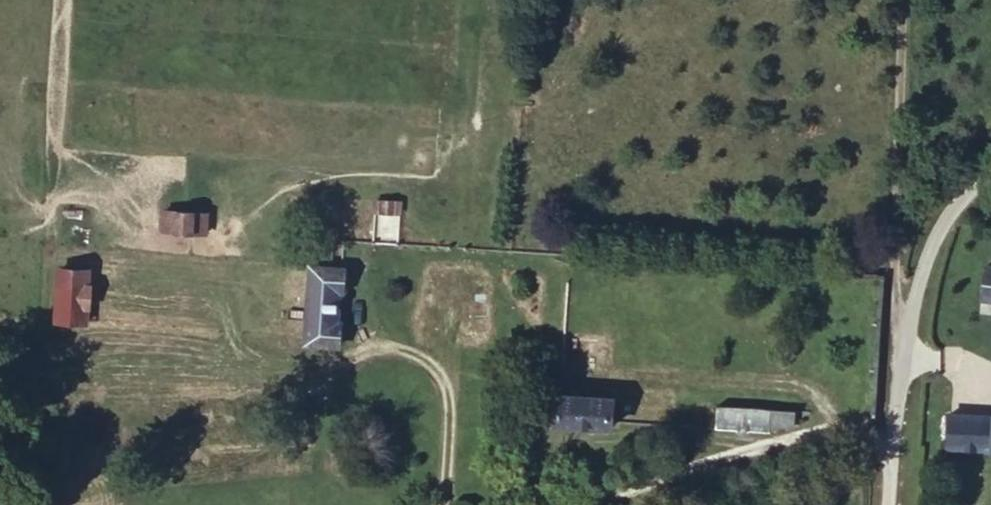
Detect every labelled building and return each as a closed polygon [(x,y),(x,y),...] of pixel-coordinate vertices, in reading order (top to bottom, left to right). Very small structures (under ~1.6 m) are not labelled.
[(374,213),(403,213),(403,198),(375,198),(374,213)] [(157,231),(206,232),(207,211),(160,209),(157,231)] [(373,240),(402,240),(403,213),(374,213),(373,240)] [(342,346),(349,265),(314,263),(313,270),(300,270),(298,314),(308,315),(307,342),(342,346)] [(85,318),(90,267),(59,264),(54,315),(85,318)] [(984,267),(982,297),(990,298),(990,267),(984,267)] [(552,424),(554,390),(533,390),(531,423),(552,424)] [(613,393),(554,390),(552,424),(611,425),(612,420),(613,393)] [(724,404),(724,430),(773,432),(773,424),(774,407),(724,404)] [(796,425),(797,408),(774,407),(773,424),(796,425)] [(990,443),(990,411),(972,409),(969,442),(990,443)]
